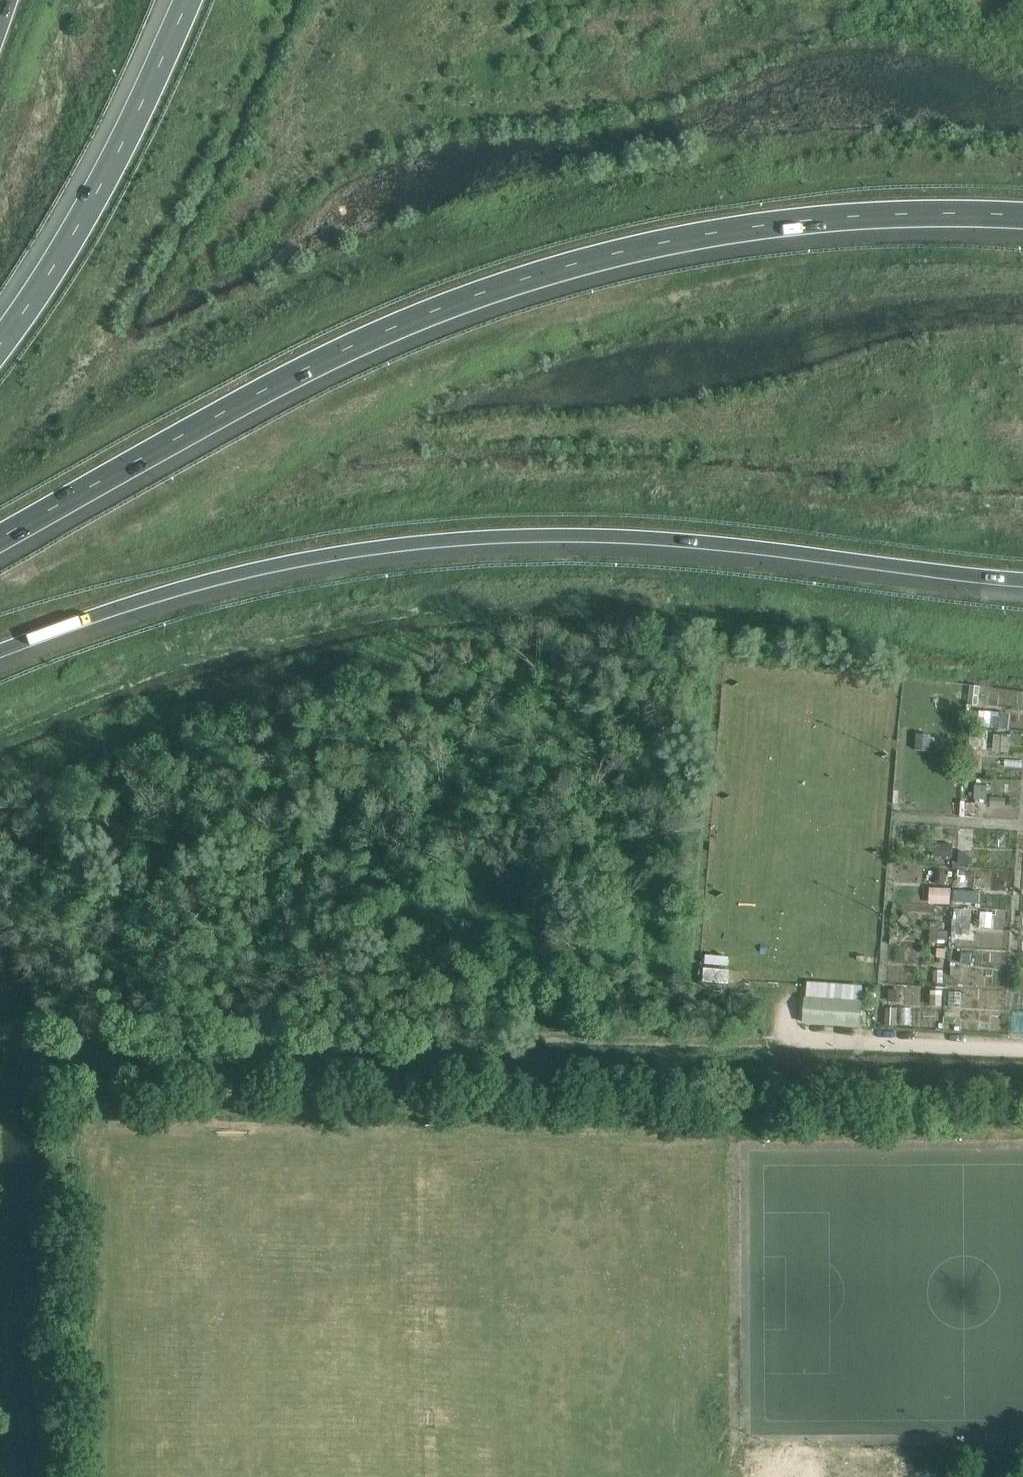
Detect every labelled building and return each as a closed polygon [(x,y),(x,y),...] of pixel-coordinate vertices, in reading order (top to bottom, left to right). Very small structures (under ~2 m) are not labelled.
[(929,903),(951,903),(951,887),(929,886),(929,903)] [(703,981),(727,983),(727,981),(728,970),(704,968),(703,981)] [(861,1007),(805,1004),(804,1031),(860,1034),(861,1007)]
